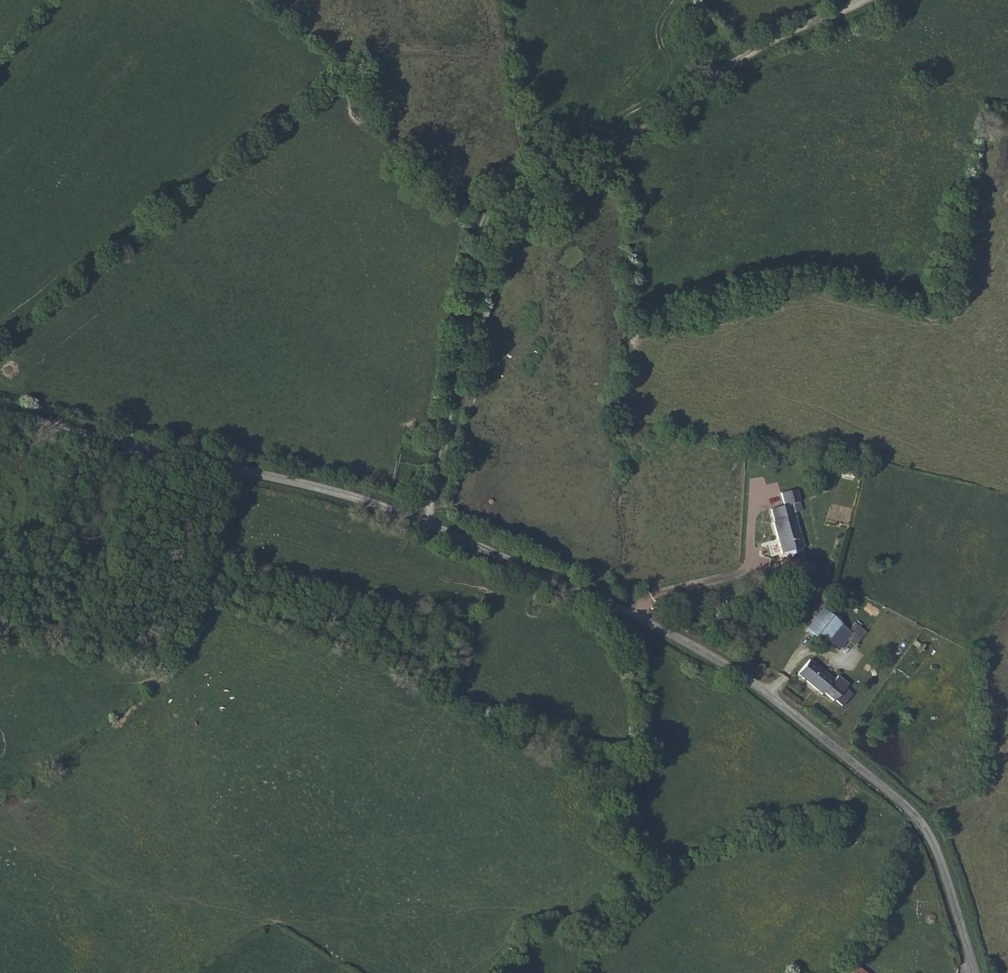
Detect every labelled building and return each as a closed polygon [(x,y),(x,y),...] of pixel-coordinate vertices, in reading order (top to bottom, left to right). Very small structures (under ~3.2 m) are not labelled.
[(787,554),(810,548),(801,513),(809,511),(807,504),(809,503),(807,491),(792,495),(793,506),(780,509),(783,523),(781,523),(787,554)] [(820,607),(803,628),(822,643),(825,639),(833,645),(846,629),(820,607)] [(821,690),(831,698),(838,690),(845,681),(835,673),(830,678),(805,657),(794,672),(819,692),(821,690)] [(838,690),(831,698),(839,705),(845,697),(838,690)] [(850,959),(840,971),(842,972),(868,972),(850,959)]
